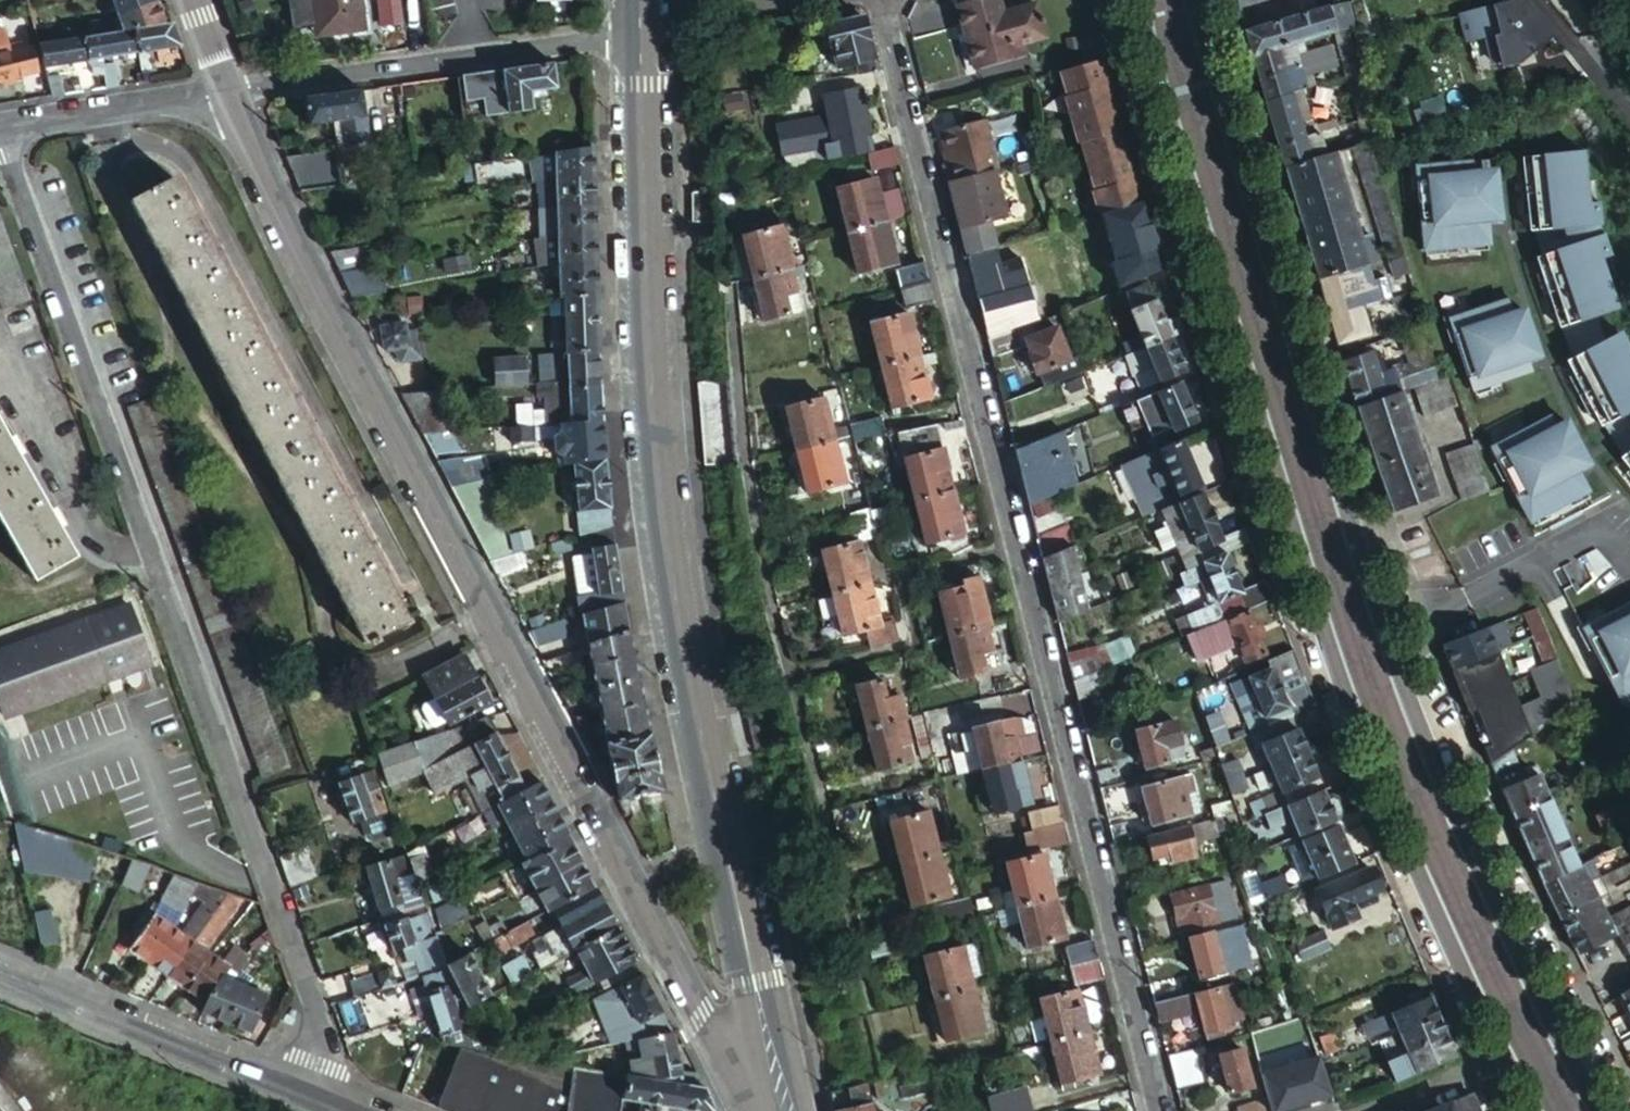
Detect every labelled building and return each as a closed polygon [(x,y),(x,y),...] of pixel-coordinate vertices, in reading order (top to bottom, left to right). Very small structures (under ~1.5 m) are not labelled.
[(156,0),(113,0),(117,12),(157,2),(156,0)] [(317,31),(365,22),(360,0),(311,0),(317,31)] [(381,16),(402,12),(399,0),(378,0),(381,16)] [(1022,43),(1044,37),(1042,28),(1043,27),(1044,25),(1044,23),(1043,19),(1042,17),(1041,15),(1039,15),(1038,14),(1036,5),(1002,15),(998,0),(983,0),(956,8),(972,68),(1014,56),(1010,46),(1022,43)] [(1235,9),(1266,1),(1266,0),(1233,0),(1235,9)] [(134,29),(164,24),(157,2),(117,12),(123,31),(134,29)] [(1259,17),(1239,22),(1249,56),(1292,45),(1334,33),(1353,28),(1350,4),(1262,26),(1259,17)] [(876,73),(863,18),(824,27),(829,52),(831,51),(835,69),(853,65),(855,76),(876,73)] [(179,45),(171,22),(164,24),(134,29),(137,53),(179,45)] [(1366,145),(1381,141),(1357,55),(1361,54),(1356,39),(1353,28),(1334,33),(1363,133),(1366,145)] [(134,29),(123,31),(82,38),(87,62),(92,69),(101,67),(100,59),(137,53),(134,29)] [(21,52),(8,55),(6,48),(4,38),(0,39),(0,80),(35,72),(29,50),(21,52)] [(82,38),(37,47),(49,97),(64,95),(60,75),(56,74),(55,68),(87,62),(82,38)] [(1024,53),(1022,43),(1010,46),(1014,56),(1024,53)] [(8,55),(21,52),(20,45),(6,48),(8,55)] [(1292,45),(1249,56),(1258,86),(1278,154),(1283,170),(1325,157),(1318,135),(1316,126),(1310,127),(1298,130),(1288,94),(1300,91),(1305,89),(1302,76),(1336,67),(1331,47),(1294,56),(1292,45)] [(1114,107),(1099,58),(1059,69),(1068,95),(1062,97),(1069,120),(1114,107)] [(103,76),(105,89),(118,87),(114,64),(101,67),(103,76)] [(553,66),(491,74),(468,77),(461,78),(467,122),(507,117),(532,113),(531,95),(556,91),(553,66)] [(103,76),(101,67),(92,69),(90,69),(92,76),(103,76)] [(1338,71),(1325,75),(1328,83),(1340,80),(1338,71)] [(142,83),(141,75),(134,76),(136,84),(142,83)] [(860,89),(822,97),(832,143),(870,136),(860,89)] [(361,91),(303,99),(307,128),(340,124),(344,150),(368,147),(361,91)] [(1298,130),(1310,127),(1300,91),(1288,94),(1298,130)] [(1437,102),(1403,113),(1407,126),(1442,116),(1437,102)] [(1087,167),(1127,155),(1114,107),(1069,120),(1075,144),(1080,143),(1087,167)] [(1350,115),(1331,121),(1334,131),(1353,125),(1350,115)] [(945,176),(947,183),(992,169),(998,168),(986,119),(941,131),(949,163),(942,165),(945,176)] [(1316,126),(1318,135),(1334,131),(1331,121),(1316,126)] [(1354,149),(1366,145),(1363,133),(1344,139),(1348,151),(1354,149)] [(1391,219),(1366,145),(1354,149),(1392,282),(1407,277),(1396,234),(1391,219)] [(899,165),(894,148),(866,154),(870,173),(899,165)] [(594,179),(593,149),(553,155),(554,181),(594,179)] [(285,158),(301,194),(342,187),(336,151),(285,158)] [(1325,157),(1283,170),(1295,208),(1316,281),(1368,266),(1368,264),(1365,255),(1335,154),(1325,157)] [(1528,158),(1535,231),(1583,226),(1582,210),(1580,210),(1575,154),(1528,158)] [(554,181),(553,155),(532,158),(533,184),(538,183),(554,181)] [(1114,212),(1141,203),(1127,155),(1087,167),(1095,193),(1090,195),(1096,217),(1114,212)] [(1485,162),(1420,169),(1429,251),(1493,245),(1489,203),(1481,204),(1479,190),(1488,189),(1485,162)] [(992,169),(947,183),(959,231),(1005,219),(992,169)] [(595,209),(594,179),(554,181),(538,183),(539,190),(541,190),(554,188),(555,211),(595,209)] [(886,222),(880,195),(876,181),(836,191),(846,232),(886,222)] [(173,182),(130,203),(318,559),(364,644),(369,643),(371,646),(377,643),(375,639),(407,623),(390,592),(394,590),(385,575),(382,577),(352,520),(355,518),(347,503),(345,504),(313,445),(316,443),(308,429),(305,430),(274,373),(277,371),(270,357),(267,358),(236,300),(239,298),(230,282),(227,283),(196,226),(199,224),(191,210),(189,212),(173,182)] [(346,187),(347,197),(364,194),(362,184),(346,187)] [(555,211),(554,188),(541,190),(542,212),(555,211)] [(1481,204),(1489,203),(1488,189),(1479,190),(1481,204)] [(898,190),(880,195),(886,222),(904,218),(898,190)] [(710,192),(692,192),(692,223),(710,223),(710,192)] [(1143,203),(1141,203),(1114,212),(1125,252),(1155,244),(1143,203)] [(596,238),(595,209),(555,211),(556,239),(596,238)] [(374,212),(376,225),(392,222),(390,210),(374,212)] [(543,241),(556,239),(555,211),(542,212),(543,241)] [(896,264),(886,222),(846,232),(856,274),(896,264)] [(741,238),(751,278),(775,273),(791,270),(781,228),(741,238)] [(596,238),(556,239),(558,268),(597,266),(596,238)] [(1587,245),(1540,257),(1557,327),(1572,323),(1603,315),(1589,261),(1591,260),(1587,245)] [(327,254),(337,275),(338,275),(369,270),(366,248),(327,254)] [(1163,270),(1157,250),(1110,263),(1117,289),(1139,280),(1163,270)] [(1372,254),(1365,255),(1368,264),(1375,263),(1372,254)] [(895,271),(900,290),(928,283),(923,263),(895,271)] [(598,295),(597,266),(558,268),(551,268),(548,269),(530,272),(531,276),(544,274),(548,274),(557,273),(558,297),(563,297),(598,295)] [(1368,266),(1316,281),(1323,303),(1336,347),(1371,337),(1364,310),(1393,301),(1387,277),(1373,282),(1368,266)] [(804,267),(791,270),(793,278),(806,275),(804,267)] [(369,270),(338,275),(347,292),(380,287),(377,269),(369,270)] [(775,273),(751,278),(762,321),(789,315),(785,295),(797,293),(793,278),(791,270),(775,273)] [(928,283),(900,290),(905,309),(933,302),(928,283)] [(1146,349),(1170,341),(1147,285),(1124,295),(1146,349)] [(801,312),(797,293),(785,295),(789,315),(801,312)] [(598,295),(563,297),(564,316),(566,357),(600,355),(598,295)] [(558,297),(554,297),(555,316),(564,316),(563,297),(558,297)] [(1504,303),(1447,322),(1470,391),(1527,373),(1517,344),(1510,346),(1506,335),(1513,332),(1504,303)] [(1023,310),(998,315),(1000,324),(1024,318),(1023,310)] [(907,360),(920,357),(909,314),(869,324),(880,367),(907,360)] [(1603,315),(1572,323),(1584,353),(1612,339),(1603,315)] [(1044,321),(1039,323),(1043,333),(1039,334),(1029,338),(1025,340),(1030,354),(1027,355),(1036,375),(1076,359),(1069,338),(1060,341),(1052,318),(1044,321)] [(406,335),(405,325),(382,329),(386,353),(392,351),(395,365),(420,361),(415,334),(406,335)] [(1029,338),(1039,334),(1037,328),(1026,332),(1029,338)] [(1414,389),(1440,380),(1424,328),(1399,336),(1406,356),(1409,366),(1393,371),(1393,370),(1383,373),(1381,364),(1378,353),(1372,356),(1371,352),(1340,363),(1342,367),(1356,409),(1400,394),(1414,389)] [(1009,333),(987,340),(992,359),(1020,349),(1014,331),(1009,333)] [(1506,335),(1510,346),(1517,344),(1513,332),(1506,335)] [(1604,423),(1629,410),(1629,373),(1612,339),(1584,353),(1570,360),(1604,423)] [(1183,373),(1170,341),(1146,349),(1125,357),(1132,377),(1154,369),(1160,382),(1183,373)] [(1381,342),(1374,345),(1375,351),(1383,348),(1381,342)] [(938,352),(920,357),(923,369),(942,364),(938,352)] [(568,392),(602,390),(600,355),(566,357),(567,382),(568,392)] [(1406,356),(1381,364),(1383,373),(1393,370),(1393,371),(1409,366),(1406,356)] [(923,369),(920,357),(907,360),(880,367),(890,409),(930,398),(923,369)] [(494,389),(525,386),(524,360),(492,362),(494,389)] [(1154,369),(1132,377),(1138,391),(1160,382),(1154,369)] [(1450,377),(1440,380),(1414,389),(1424,419),(1460,406),(1450,377)] [(725,379),(697,385),(698,403),(702,445),(705,468),(733,461),(725,379)] [(602,422),(602,390),(568,392),(567,382),(537,385),(537,399),(543,398),(544,413),(542,413),(543,427),(559,426),(602,422)] [(1179,384),(1156,393),(1164,412),(1155,416),(1163,433),(1172,429),(1173,432),(1195,423),(1179,384)] [(402,397),(423,437),(456,434),(435,393),(402,397)] [(1436,499),(1400,394),(1356,409),(1363,431),(1386,498),(1392,514),(1436,499)] [(784,408),(795,451),(799,450),(835,441),(832,429),(824,398),(784,408)] [(542,413),(531,414),(532,428),(543,427),(542,413)] [(1550,416),(1494,449),(1537,519),(1592,486),(1571,450),(1564,455),(1557,443),(1564,439),(1550,416)] [(848,425),(851,437),(853,444),(879,438),(886,436),(880,418),(848,425)] [(965,428),(962,419),(943,423),(945,433),(965,428)] [(604,443),(602,422),(559,426),(560,433),(552,440),(553,448),(604,443)] [(832,429),(835,441),(851,437),(848,425),(832,429)] [(897,434),(913,500),(953,490),(936,425),(912,430),(897,434)] [(543,427),(532,428),(533,442),(552,440),(560,433),(559,426),(543,427)] [(34,582),(76,558),(59,529),(64,525),(55,514),(51,516),(17,457),(23,453),(14,443),(10,445),(0,427),(0,523),(34,582)] [(512,429),(510,429),(512,444),(533,442),(532,428),(512,429)] [(1062,432),(1015,451),(1029,505),(1075,485),(1062,432)] [(423,437),(434,457),(472,452),(471,433),(456,434),(423,437)] [(889,436),(886,436),(879,438),(883,454),(892,452),(889,436)] [(1564,439),(1557,443),(1564,455),(1571,450),(1564,439)] [(799,450),(795,451),(805,493),(845,484),(835,441),(799,450)] [(1180,441),(1159,449),(1121,465),(1142,518),(1149,516),(1201,494),(1180,441)] [(606,461),(604,443),(553,448),(553,454),(562,457),(562,467),(572,466),(606,461)] [(1445,456),(1460,503),(1468,500),(1489,492),(1485,480),(1473,447),(1445,456)] [(562,457),(553,454),(555,469),(562,467),(562,457)] [(437,464),(451,491),(484,482),(480,457),(437,464)] [(613,527),(606,461),(572,466),(578,514),(582,514),(584,536),(593,533),(613,527)] [(451,491),(491,566),(522,556),(526,555),(490,481),(484,482),(451,491)] [(953,490),(913,500),(924,544),(949,538),(950,541),(964,538),(953,490)] [(1219,540),(1201,494),(1149,516),(1151,520),(1163,516),(1175,548),(1152,557),(1155,563),(1149,566),(1154,576),(1182,565),(1185,571),(1191,569),(1204,563),(1198,549),(1219,540)] [(857,543),(861,543),(877,539),(871,511),(870,510),(850,514),(857,543)] [(1163,516),(1151,520),(1143,536),(1152,557),(1175,548),(1163,516)] [(1037,538),(1042,560),(1071,548),(1072,547),(1073,547),(1067,526),(1037,538)] [(623,605),(613,527),(593,533),(596,550),(591,551),(591,557),(572,560),(581,618),(623,605)] [(1251,544),(1245,529),(1219,540),(1198,549),(1204,563),(1225,555),(1251,544)] [(569,550),(567,542),(550,547),(553,555),(569,550)] [(822,552),(832,594),(870,584),(861,543),(857,543),(822,552)] [(1071,548),(1042,560),(1058,622),(1088,610),(1072,547),(1071,548)] [(1225,555),(1204,563),(1191,569),(1185,571),(1177,574),(1193,614),(1174,621),(1181,637),(1185,636),(1227,618),(1273,600),(1266,581),(1240,591),(1225,555)] [(526,569),(522,556),(491,566),(499,580),(526,569)] [(968,606),(982,603),(987,602),(981,577),(962,582),(964,589),(968,606)] [(870,584),(832,594),(842,634),(867,628),(880,625),(870,584)] [(937,596),(948,636),(987,627),(982,603),(968,606),(964,589),(937,596)] [(629,631),(623,605),(581,618),(586,645),(607,638),(629,631)] [(129,608),(0,654),(0,705),(5,719),(107,684),(104,678),(121,673),(123,678),(151,668),(129,608)] [(1536,609),(1524,614),(1533,637),(1545,632),(1536,609)] [(1227,618),(1185,636),(1195,661),(1224,649),(1222,644),(1235,639),(1237,644),(1244,663),(1265,655),(1258,638),(1264,636),(1261,627),(1255,629),(1248,612),(1228,621),(1227,618)] [(895,621),(880,625),(867,628),(872,647),(899,639),(895,621)] [(565,623),(527,635),(536,651),(570,637),(565,623)] [(1600,643),(1629,692),(1629,626),(1600,643)] [(987,627),(948,636),(959,679),(985,673),(981,654),(993,651),(987,627)] [(1487,630),(1443,648),(1452,672),(1496,653),(1487,630)] [(634,659),(629,631),(607,638),(613,663),(634,659)] [(1486,756),(1489,764),(1510,751),(1540,732),(1538,728),(1573,705),(1545,632),(1533,637),(1545,666),(1530,672),(1542,703),(1521,717),(1507,682),(1496,653),(1452,672),(1458,688),(1486,756)] [(588,669),(613,663),(607,638),(586,645),(583,647),(588,669)] [(1066,655),(1073,682),(1099,671),(1133,657),(1126,639),(1116,642),(1111,644),(1089,649),(1066,655)] [(1224,649),(1237,644),(1235,639),(1222,644),(1224,649)] [(1309,689),(1293,650),(1267,661),(1271,670),(1233,685),(1245,713),(1260,706),(1265,717),(1276,712),(1280,721),(1292,716),(1315,706),(1309,689)] [(461,655),(421,676),(434,700),(410,712),(414,719),(418,717),(422,723),(426,721),(440,714),(447,728),(489,706),(461,655)] [(617,686),(638,681),(634,659),(613,663),(617,686)] [(593,691),(617,686),(613,663),(588,669),(593,691)] [(1099,671),(1073,682),(1077,699),(1103,689),(1099,671)] [(1530,672),(1507,682),(1521,717),(1542,703),(1530,672)] [(900,721),(905,720),(899,695),(885,699),(881,680),(855,688),(865,730),(886,724),(900,721)] [(1222,680),(1206,687),(1211,700),(1227,693),(1222,680)] [(617,686),(621,707),(643,703),(638,681),(617,686)] [(593,691),(597,713),(621,707),(617,686),(593,691)] [(1202,695),(1194,698),(1196,704),(1205,701),(1202,695)] [(578,707),(576,698),(567,700),(570,709),(578,707)] [(628,740),(650,735),(643,703),(621,707),(628,740)] [(1254,732),(1269,726),(1280,721),(1276,712),(1265,717),(1260,706),(1245,713),(1254,732)] [(604,745),(628,740),(621,707),(597,713),(601,733),(604,745)] [(426,721),(432,733),(436,734),(447,728),(440,714),(426,721)] [(781,715),(750,722),(756,752),(787,745),(781,715)] [(932,758),(921,715),(913,718),(922,760),(932,758)] [(1272,768),(1307,754),(1292,716),(1280,721),(1269,726),(1275,741),(1262,746),(1272,768)] [(495,733),(487,717),(461,726),(471,745),(495,733)] [(583,717),(573,719),(579,731),(586,727),(583,717)] [(915,761),(905,720),(900,721),(886,724),(865,730),(875,771),(915,761)] [(981,770),(1022,760),(1012,720),(971,730),(978,757),(981,770)] [(1177,722),(1135,732),(1144,767),(1186,758),(1177,722)] [(526,791),(505,752),(495,733),(471,745),(461,726),(377,756),(389,787),(425,773),(435,797),(462,783),(481,817),(486,815),(497,808),(526,791)] [(662,793),(650,735),(628,740),(640,798),(662,793)] [(640,798),(628,740),(604,745),(614,798),(617,803),(640,798)] [(505,752),(526,791),(539,784),(544,782),(523,743),(505,752)] [(1202,764),(1219,759),(1216,748),(1212,750),(1199,755),(1202,764)] [(1508,810),(1510,815),(1548,798),(1539,777),(1524,784),(1510,751),(1489,764),(1501,794),(1508,810)] [(1316,776),(1307,754),(1272,768),(1255,775),(1262,789),(1277,783),(1281,791),(1310,779),(1316,776)] [(972,772),(981,770),(978,757),(968,759),(972,772)] [(1033,803),(1022,760),(981,770),(993,813),(1033,803)] [(1228,787),(1243,780),(1239,767),(1231,770),(1228,762),(1221,765),(1228,787)] [(386,813),(371,774),(337,785),(352,825),(386,813)] [(1187,796),(1196,793),(1192,776),(1141,789),(1150,825),(1192,815),(1187,796)] [(1235,810),(1236,813),(1241,826),(1264,816),(1316,793),(1310,779),(1281,791),(1235,810)] [(1246,789),(1243,780),(1228,787),(1230,794),(1246,789)] [(549,802),(539,784),(526,791),(497,808),(506,824),(549,802)] [(1324,790),(1316,793),(1264,816),(1270,830),(1291,821),(1298,837),(1343,818),(1345,812),(1340,801),(1333,798),(1328,800),(1324,790)] [(1200,812),(1196,793),(1187,796),(1192,815),(1200,812)] [(1539,879),(1542,884),(1576,868),(1572,857),(1548,798),(1510,815),(1539,879)] [(1214,818),(1236,813),(1235,810),(1232,800),(1211,808),(1214,818)] [(557,818),(549,802),(506,824),(515,841),(557,818)] [(1029,813),(1033,830),(1063,822),(1059,806),(1029,813)] [(506,824),(497,808),(486,815),(494,831),(506,824)] [(1618,829),(1610,811),(1595,818),(1603,836),(1618,829)] [(887,814),(889,823),(898,820),(896,813),(887,814)] [(889,823),(900,865),(940,856),(929,813),(898,820),(889,823)] [(568,839),(557,818),(515,841),(520,850),(526,861),(568,839)] [(1213,821),(1147,838),(1152,860),(1168,856),(1170,864),(1197,858),(1193,842),(1218,836),(1213,821)] [(1069,843),(1064,824),(1063,822),(1033,830),(1034,832),(1022,835),(1026,853),(1069,843)] [(18,871),(89,877),(91,852),(68,850),(70,830),(22,826),(18,871)] [(678,827),(683,846),(690,845),(685,826),(678,827)] [(1302,843),(1317,879),(1338,871),(1353,864),(1339,827),(1302,843)] [(1581,867),(1599,859),(1625,846),(1620,835),(1572,857),(1576,868),(1581,867)] [(582,864),(568,839),(526,861),(520,864),(533,887),(534,887),(558,875),(582,864)] [(520,850),(515,841),(506,846),(512,855),(520,850)] [(1291,847),(1306,884),(1317,879),(1302,843),(1291,847)] [(425,847),(406,855),(407,857),(412,872),(431,865),(425,847)] [(279,860),(290,890),(318,880),(307,850),(279,860)] [(1006,866),(1012,894),(1016,908),(1045,901),(1056,898),(1046,855),(1006,866)] [(940,856),(900,865),(910,906),(949,896),(940,856)] [(417,886),(412,872),(407,857),(365,869),(363,870),(377,913),(401,905),(395,884),(404,881),(414,911),(425,907),(419,889),(417,886)] [(1581,867),(1589,884),(1599,880),(1594,870),(1602,865),(1599,859),(1581,867)] [(151,869),(130,861),(119,887),(143,896),(151,869)] [(595,889),(582,864),(558,875),(572,901),(595,889)] [(1338,871),(1317,879),(1322,891),(1358,875),(1353,864),(1338,871)] [(431,865),(412,872),(417,886),(436,879),(431,865)] [(1576,868),(1542,884),(1550,902),(1589,884),(1581,867),(1576,868)] [(1265,900),(1260,885),(1255,869),(1241,874),(1251,905),(1265,900)] [(1370,870),(1358,875),(1322,891),(1318,893),(1331,929),(1355,918),(1349,903),(1378,891),(1370,870)] [(558,875),(534,887),(533,887),(547,914),(553,911),(572,901),(558,875)] [(149,964),(150,964),(174,929),(190,896),(196,884),(173,876),(157,910),(156,913),(153,916),(148,923),(136,940),(130,949),(149,964)] [(1277,896),(1290,890),(1284,876),(1260,885),(1265,900),(1277,896)] [(1607,895),(1600,879),(1599,880),(1589,884),(1596,900),(1607,895)] [(451,896),(446,882),(427,889),(433,904),(451,896)] [(1226,883),(1172,897),(1181,932),(1235,917),(1226,883)] [(214,890),(196,884),(190,896),(204,905),(214,890)] [(1550,902),(1558,919),(1596,900),(1589,884),(1550,902)] [(595,889),(572,901),(553,911),(559,924),(562,928),(605,906),(595,889)] [(174,929),(150,964),(149,964),(168,977),(227,895),(214,890),(204,905),(183,935),(174,929)] [(310,899),(307,890),(296,894),(299,903),(310,899)] [(1568,939),(1607,919),(1609,918),(1625,910),(1617,891),(1607,895),(1596,900),(1558,919),(1568,939)] [(1016,908),(1012,894),(1002,896),(1005,910),(1016,908)] [(185,990),(211,955),(207,952),(243,900),(227,895),(168,977),(185,990)] [(989,895),(975,899),(978,912),(993,909),(989,895)] [(1045,901),(1016,908),(1021,928),(1026,948),(1066,939),(1056,898),(1045,901)] [(443,932),(469,919),(459,901),(435,913),(443,932)] [(944,925),(973,919),(968,902),(940,909),(944,925)] [(404,914),(401,905),(377,913),(380,922),(404,914)] [(537,972),(574,952),(616,928),(605,906),(562,928),(545,937),(549,947),(534,955),(537,959),(531,962),(537,972)] [(446,966),(435,936),(426,911),(425,907),(414,911),(404,914),(406,920),(383,928),(392,953),(402,950),(408,968),(419,965),(422,978),(448,970),(446,966)] [(1625,910),(1609,918),(1629,961),(1629,907),(1625,910)] [(1021,928),(1016,908),(1005,910),(1010,930),(1021,928)] [(136,940),(148,923),(141,918),(129,935),(136,940)] [(1615,937),(1607,919),(1568,939),(1576,957),(1615,937)] [(493,938),(489,929),(486,923),(476,928),(484,943),(493,938)] [(501,924),(489,929),(493,938),(505,932),(501,924)] [(504,936),(511,949),(535,937),(528,924),(504,936)] [(1241,926),(1188,939),(1198,979),(1250,966),(1241,926)] [(601,981),(633,964),(634,962),(616,928),(574,952),(586,973),(567,984),(570,990),(564,994),(568,1000),(601,981)] [(263,932),(252,947),(261,954),(267,945),(266,941),(264,936),(263,932)] [(1324,933),(1295,945),(1302,961),(1330,948),(1324,933)] [(504,936),(495,941),(490,944),(496,957),(511,949),(504,936)] [(275,945),(272,939),(266,941),(267,945),(269,947),(275,945)] [(888,942),(869,947),(872,960),(891,955),(888,942)] [(1069,967),(1099,960),(1094,942),(1064,950),(1069,967)] [(973,990),(990,986),(987,976),(970,980),(967,965),(964,948),(950,952),(922,958),(932,999),(973,990)] [(211,955),(185,990),(207,1006),(214,993),(214,991),(216,989),(230,971),(238,976),(246,959),(244,957),(235,950),(225,965),(211,955)] [(468,955),(446,966),(448,970),(470,1010),(490,998),(468,955)] [(512,986),(531,976),(522,958),(517,961),(502,969),(512,986)] [(1069,967),(1074,985),(1104,978),(1099,960),(1069,967)] [(601,981),(606,991),(637,973),(633,964),(601,981)] [(492,1054),(470,1010),(448,970),(422,978),(424,985),(433,1012),(441,1038),(453,1034),(458,1049),(492,1054)] [(203,1013),(226,1023),(242,987),(234,984),(238,976),(230,971),(216,989),(214,991),(214,993),(207,1006),(203,1013)] [(349,983),(355,1000),(384,990),(379,974),(349,983)] [(620,1046),(671,1034),(673,1033),(642,976),(640,978),(601,999),(609,1015),(600,1019),(611,1048),(620,1046)] [(1150,986),(1154,1003),(1186,995),(1182,978),(1150,986)] [(226,1023),(249,1033),(257,1014),(264,997),(259,994),(262,987),(251,982),(248,990),(242,987),(226,1023)] [(416,1017),(433,1012),(424,985),(408,990),(416,1017)] [(1233,985),(1155,1006),(1159,1023),(1200,1014),(1204,1034),(1229,1028),(1228,1023),(1241,1019),(1233,985)] [(1628,1013),(1629,1012),(1629,989),(1619,995),(1628,1013)] [(973,990),(932,999),(942,1042),(983,1032),(973,990)] [(1080,991),(1066,994),(1071,1012),(1084,1008),(1080,991)] [(1071,1012),(1066,994),(1039,1000),(1044,1018),(1050,1041),(1061,1039),(1090,1032),(1084,1008),(1071,1012)] [(1623,1015),(1628,1013),(1619,995),(1614,998),(1623,1015)] [(1437,1017),(1429,996),(1370,1023),(1363,1025),(1369,1039),(1395,1027),(1398,1034),(1437,1017)] [(1405,1051),(1445,1035),(1437,1017),(1398,1034),(1386,1039),(1390,1051),(1403,1046),(1405,1051)] [(1037,1044),(1050,1041),(1044,1018),(1032,1021),(1037,1044)] [(1100,1075),(1090,1032),(1061,1039),(1050,1041),(1061,1085),(1100,1075)] [(671,1034),(620,1046),(623,1055),(639,1052),(640,1061),(651,1059),(657,1081),(680,1075),(671,1034)] [(1334,1035),(1321,1040),(1326,1056),(1339,1051),(1334,1035)] [(1455,1057),(1445,1035),(1405,1051),(1386,1058),(1396,1082),(1455,1057)] [(1625,1057),(1629,1055),(1629,1040),(1619,1045),(1625,1057)] [(549,1051),(552,1061),(569,1057),(565,1043),(549,1051)] [(1196,1049),(1167,1057),(1176,1091),(1205,1084),(1196,1049)] [(1276,1110),(1281,1110),(1334,1092),(1319,1049),(1261,1069),(1276,1110)] [(598,1050),(569,1057),(567,1063),(595,1068),(598,1050)] [(493,1056),(492,1060),(460,1051),(436,1110),(439,1110),(621,1110),(623,1101),(681,1110),(715,1110),(706,1092),(680,1087),(541,1063),(493,1056)] [(1242,1051),(1219,1057),(1228,1092),(1251,1086),(1242,1051)] [(680,1075),(680,1087),(706,1092),(700,1077),(680,1075)] [(830,1093),(834,1110),(880,1110),(872,1099),(870,1083),(830,1093)] [(989,1110),(1031,1110),(1025,1088),(986,1098),(989,1110)] [(1464,1097),(1430,1110),(1470,1110),(1464,1097)]
